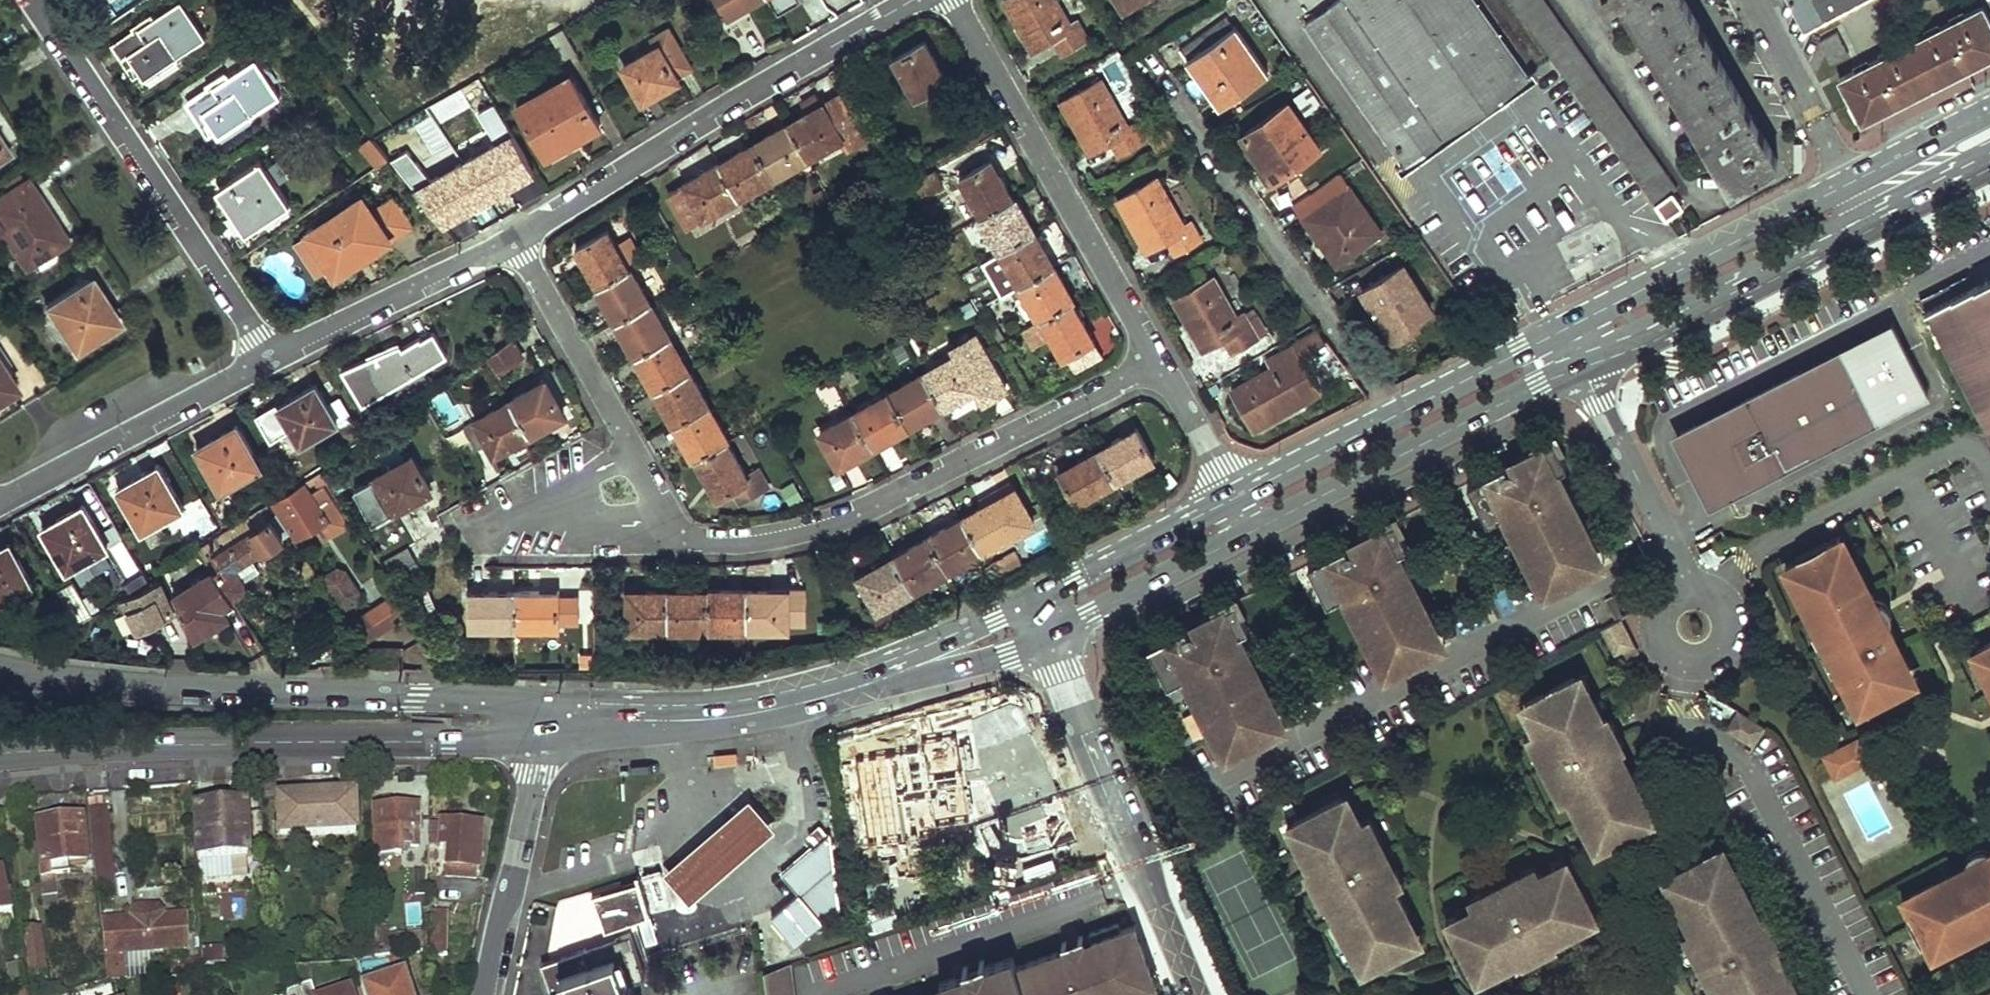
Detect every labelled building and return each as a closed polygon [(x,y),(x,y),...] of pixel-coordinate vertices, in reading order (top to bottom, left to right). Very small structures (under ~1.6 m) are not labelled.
[(117,44),(126,56),(129,53),(147,77),(207,37),(183,0),(182,0),(117,44)] [(728,15),(755,0),(719,0),(728,15)] [(778,14),(799,2),(798,0),(770,0),(778,14)] [(1033,51),(1053,40),(1059,51),(1086,36),(1078,24),(1072,27),(1056,0),(1004,0),(1033,51)] [(1122,10),(1139,0),(1117,0),(1122,10)] [(1405,162),(1405,161),(1424,148),(1467,118),(1529,74),(1475,0),(1336,0),(1305,22),(1405,162)] [(1654,204),(1673,190),(1677,188),(1548,0),(1512,0),(1654,204)] [(1731,186),(1778,159),(1685,0),(1623,0),(1731,186)] [(1803,14),(1829,0),(1796,0),(1803,14)] [(1839,80),(1861,122),(1989,52),(1989,21),(1981,5),(1839,80)] [(1179,48),(1220,103),(1266,71),(1226,14),(1179,48)] [(692,71),(668,28),(653,36),(658,46),(621,66),(641,100),(692,71)] [(548,37),(562,60),(574,54),(560,30),(548,37)] [(1820,44),(1831,65),(1849,56),(1837,34),(1820,44)] [(895,61),(916,99),(949,79),(929,43),(895,61)] [(257,60),(192,103),(200,117),(204,114),(221,137),(281,96),(257,60)] [(570,74),(516,105),(546,157),(600,125),(570,74)] [(1063,99),(1091,152),(1108,142),(1116,156),(1145,139),(1136,125),(1129,130),(1098,79),(1063,99)] [(838,92),(820,101),(786,122),(806,156),(841,137),(858,126),(838,92)] [(1242,133),(1275,177),(1319,145),(1287,100),(1242,133)] [(536,171),(493,102),(479,111),(496,139),(462,160),(488,201),(536,171)] [(753,141),(772,176),(806,156),(786,122),(753,141)] [(858,126),(841,137),(848,149),(865,139),(858,126)] [(881,169),(894,161),(879,133),(868,139),(877,154),(874,156),(881,169)] [(377,165),(389,157),(374,138),(371,134),(360,144),(377,165)] [(10,154),(0,138),(0,161),(10,154)] [(719,161),(738,196),(772,176),(753,141),(719,161)] [(1794,141),(1794,169),(1802,170),(1802,141),(1794,141)] [(488,201),(462,160),(430,181),(410,150),(396,158),(441,230),(488,201)] [(216,187),(245,232),(290,204),(261,158),(216,187)] [(1302,179),(1310,193),(1343,172),(1334,158),(1302,179)] [(961,178),(983,217),(1014,199),(992,160),(961,178)] [(683,182),(703,216),(738,196),(719,161),(683,182)] [(912,183),(920,198),(942,184),(935,171),(912,183)] [(1304,217),(1336,261),(1379,230),(1340,174),(1312,192),(1321,205),(1304,217)] [(1118,196),(1147,249),(1164,239),(1172,254),(1202,238),(1193,222),(1185,226),(1156,176),(1118,196)] [(27,266),(68,240),(28,181),(0,199),(0,232),(4,230),(27,266)] [(1673,190),(1654,204),(1665,219),(1684,206),(1673,190)] [(393,197),(374,210),(363,194),(308,231),(310,234),(333,266),(336,270),(359,254),(362,260),(387,243),(412,227),(393,197)] [(981,218),(1000,252),(1036,232),(1016,198),(1014,199),(983,217),(981,218)] [(576,247),(599,287),(630,269),(615,243),(607,229),(576,247)] [(1000,252),(1020,286),(1055,265),(1036,232),(1000,252)] [(333,266),(310,234),(298,242),(321,275),(333,266)] [(615,243),(630,266),(645,258),(631,234),(615,243)] [(1165,241),(1146,250),(1151,263),(1171,254),(1165,241)] [(339,275),(362,260),(359,254),(336,270),(339,275)] [(1020,286),(1039,320),(1042,319),(1072,301),(1075,300),(1055,265),(1020,286)] [(1413,322),(1429,312),(1401,267),(1362,293),(1393,341),(1416,327),(1413,322)] [(596,289),(615,322),(651,301),(632,268),(630,269),(599,287),(596,289)] [(1925,308),(1989,435),(1989,275),(1925,308)] [(48,306),(74,348),(119,318),(93,276),(48,306)] [(1176,297),(1205,348),(1223,339),(1231,352),(1258,336),(1248,319),(1243,311),(1236,315),(1213,277),(1176,297)] [(615,322),(634,356),(671,336),(651,301),(615,322)] [(1039,320),(1061,358),(1065,356),(1094,341),(1072,301),(1042,319),(1039,320)] [(1248,319),(1258,336),(1269,330),(1259,313),(1248,319)] [(1704,500),(1725,489),(1693,426),(1881,332),(1891,353),(1904,346),(1891,319),(1669,430),(1704,500)] [(1039,320),(1026,327),(1034,340),(1046,333),(1039,320)] [(1232,391),(1253,429),(1318,391),(1298,356),(1328,339),(1319,327),(1269,358),(1274,367),(1232,391)] [(1725,489),(1926,389),(1904,346),(1891,353),(1881,332),(1693,426),(1725,489)] [(956,354),(923,372),(942,407),(976,388),(983,402),(1006,389),(991,362),(986,365),(980,354),(985,351),(976,334),(953,347),(956,354)] [(343,372),(363,405),(445,355),(434,335),(420,342),(419,340),(402,351),(399,346),(343,372)] [(634,356),(654,390),(690,370),(671,336),(634,356)] [(510,339),(484,357),(495,372),(520,355),(510,339)] [(1102,356),(1094,341),(1065,356),(1073,372),(1102,356)] [(991,362),(985,351),(980,354),(986,365),(991,362)] [(17,384),(0,358),(0,394),(17,384)] [(654,390),(672,424),(708,403),(690,370),(654,390)] [(889,391),(909,426),(942,407),(923,372),(889,391)] [(509,401),(527,435),(563,415),(545,380),(509,401)] [(832,384),(818,391),(826,406),(840,399),(832,384)] [(294,435),(299,446),(337,424),(316,388),(278,409),(294,435)] [(854,410),(874,445),(909,426),(889,391),(854,410)] [(509,401),(475,421),(464,427),(478,449),(488,443),(494,454),(527,435),(509,401)] [(687,450),(693,460),(696,458),(727,441),(729,439),(708,403),(672,424),(687,450)] [(294,435),(278,409),(260,421),(275,446),(294,435)] [(818,431),(838,466),(874,445),(854,410),(818,431)] [(196,447),(218,487),(262,464),(239,423),(196,447)] [(1100,450),(1118,482),(1156,461),(1138,430),(1100,450)] [(1545,576),(1552,589),(1598,565),(1579,528),(1566,501),(1572,497),(1558,469),(1568,464),(1554,438),(1517,457),(1523,469),(1518,471),(1511,467),(1507,467),(1486,473),(1468,482),(1488,520),(1504,512),(1507,518),(1513,514),(1527,540),(1520,544),(1538,580),(1545,576)] [(696,458),(717,496),(733,487),(741,500),(769,485),(761,471),(749,478),(727,441),(696,458)] [(1060,471),(1078,504),(1118,482),(1100,450),(1060,471)] [(1523,469),(1517,457),(1486,473),(1507,467),(1511,467),(1518,471),(1523,469)] [(371,481),(390,514),(430,491),(411,458),(371,481)] [(118,488),(141,529),(182,506),(160,466),(118,488)] [(325,484),(350,523),(354,520),(322,472),(311,479),(317,489),(325,484)] [(390,514),(371,481),(356,490),(375,523),(390,514)] [(1011,483),(978,502),(982,508),(1015,490),(1011,483)] [(277,500),(299,536),(317,526),(325,538),(350,523),(325,484),(317,489),(309,494),(303,484),(277,500)] [(983,551),(1033,523),(1015,490),(982,508),(964,518),(983,551)] [(1579,528),(1586,525),(1572,497),(1566,501),(1579,528)] [(43,527),(67,570),(108,548),(85,504),(43,527)] [(265,511),(208,548),(213,555),(271,519),(265,511)] [(1513,514),(1507,518),(1520,544),(1527,540),(1513,514)] [(929,537),(948,571),(983,551),(964,518),(929,537)] [(271,519),(213,555),(222,570),(216,574),(235,602),(237,601),(239,599),(241,596),(243,594),(245,591),(245,590),(246,588),(247,585),(247,582),(247,579),(247,578),(247,575),(246,571),(245,568),(244,566),(243,564),(283,538),(271,519)] [(1385,657),(1392,671),(1439,646),(1420,609),(1413,596),(1417,594),(1413,585),(1407,587),(1400,572),(1408,568),(1398,551),(1408,546),(1395,520),(1357,539),(1363,550),(1358,553),(1354,549),(1348,548),(1327,554),(1309,564),(1328,602),(1344,594),(1379,661),(1385,657)] [(1598,565),(1605,562),(1586,525),(1579,528),(1598,565)] [(1837,535),(1826,541),(1830,549),(1841,544),(1837,535)] [(896,556),(915,590),(948,571),(929,537),(896,556)] [(1327,554),(1348,548),(1354,549),(1358,553),(1363,550),(1357,539),(1327,554)] [(1826,541),(1825,539),(1795,555),(1795,556),(1800,565),(1789,571),(1804,600),(1800,601),(1816,631),(1819,630),(1838,667),(1835,668),(1836,670),(1850,697),(1858,693),(1864,706),(1887,695),(1907,684),(1901,671),(1909,667),(1859,570),(1856,572),(1841,544),(1830,549),(1826,541)] [(33,585),(11,541),(0,547),(0,603),(33,585)] [(405,548),(382,562),(390,573),(413,560),(405,548)] [(264,567),(257,555),(243,564),(244,566),(245,568),(246,571),(247,575),(247,578),(264,567)] [(859,576),(878,610),(915,590),(896,556),(859,576)] [(1795,556),(1784,562),(1789,571),(1800,565),(1795,556)] [(392,575),(400,587),(424,574),(415,562),(392,575)] [(325,573),(325,581),(339,601),(347,604),(357,597),(357,588),(344,568),(336,566),(325,573)] [(1413,596),(1420,609),(1427,606),(1408,568),(1400,572),(1407,587),(1413,585),(1417,594),(1413,596)] [(174,598),(192,637),(211,627),(209,623),(225,614),(223,609),(235,602),(216,574),(174,598)] [(1538,580),(1545,592),(1552,589),(1545,576),(1538,580)] [(125,599),(139,628),(175,610),(161,582),(125,599)] [(1621,618),(1625,616),(1618,602),(1629,597),(1635,591),(1631,585),(1606,599),(1617,620),(1621,618)] [(747,589),(748,627),(806,627),(806,588),(747,589)] [(668,590),(668,628),(709,627),(708,589),(668,590)] [(708,589),(709,627),(748,627),(747,589),(708,589)] [(630,590),(630,628),(668,628),(668,590),(630,590)] [(515,592),(516,628),(560,628),(560,624),(558,597),(558,591),(515,592)] [(470,593),(471,628),(516,628),(515,592),(470,593)] [(384,615),(389,624),(409,611),(397,594),(382,605),(387,613),(384,615)] [(579,597),(558,597),(560,624),(580,623),(579,597)] [(1226,739),(1232,752),(1279,728),(1253,677),(1258,675),(1253,666),(1248,668),(1240,654),(1248,650),(1239,632),(1249,627),(1235,601),(1198,620),(1204,631),(1199,634),(1195,630),(1188,630),(1167,636),(1149,645),(1169,683),(1185,675),(1201,707),(1184,715),(1195,738),(1213,729),(1219,742),(1226,739)] [(363,642),(389,624),(384,615),(387,613),(382,605),(352,625),(363,642)] [(1446,643),(1427,606),(1420,609),(1439,646),(1446,643)] [(1638,651),(1621,618),(1617,620),(1603,627),(1616,652),(1624,648),(1628,656),(1638,651)] [(1167,636),(1188,630),(1195,630),(1199,634),(1204,631),(1198,620),(1167,636)] [(1816,631),(1810,634),(1830,673),(1836,670),(1835,668),(1838,667),(1819,630),(1816,631)] [(1974,649),(1977,654),(1988,674),(1985,676),(1989,687),(1989,641),(1974,649)] [(402,665),(402,647),(368,647),(368,665),(402,665)] [(1616,652),(1620,660),(1628,656),(1624,648),(1616,652)] [(1977,654),(1969,658),(1979,679),(1985,676),(1988,674),(1977,654)] [(1590,689),(1581,672),(1576,675),(1584,692),(1586,691),(1590,689)] [(1584,692),(1576,675),(1526,701),(1539,726),(1535,729),(1542,742),(1537,745),(1538,746),(1558,785),(1558,786),(1563,783),(1570,797),(1583,821),(1586,819),(1595,836),(1608,829),(1613,840),(1639,827),(1633,817),(1646,810),(1637,793),(1642,791),(1618,745),(1618,743),(1614,745),(1610,737),(1606,732),(1602,722),(1606,720),(1595,698),(1591,700),(1586,691),(1584,692)] [(1029,693),(975,714),(999,774),(1053,753),(1029,693)] [(1526,701),(1522,703),(1535,729),(1539,726),(1526,701)] [(1726,729),(1755,746),(1767,726),(1739,709),(1726,729)] [(1618,726),(1611,717),(1606,720),(1602,722),(1606,732),(1618,726)] [(1526,734),(1533,749),(1538,746),(1537,745),(1542,742),(1535,729),(1526,734)] [(1624,742),(1621,731),(1610,737),(1614,745),(1618,743),(1618,745),(1624,742)] [(921,750),(857,759),(869,839),(973,824),(954,732),(921,737),(921,750)] [(1857,741),(1852,743),(1857,751),(1849,755),(1855,766),(1867,760),(1857,741)] [(1857,751),(1852,743),(1825,757),(1835,776),(1855,766),(1849,755),(1857,751)] [(377,808),(379,854),(404,853),(404,845),(423,845),(421,806),(432,806),(433,781),(418,780),(417,806),(377,808)] [(1553,787),(1561,801),(1570,797),(1563,783),(1558,786),(1558,785),(1553,787)] [(1361,819),(1348,793),(1343,795),(1357,821),(1361,819)] [(283,799),(284,837),(359,833),(357,795),(283,799)] [(776,826),(749,795),(663,863),(690,898),(776,826)] [(1357,821),(1343,795),(1294,821),(1302,837),(1300,838),(1305,847),(1301,849),(1312,871),(1313,872),(1317,869),(1322,879),(1324,884),(1328,892),(1324,894),(1325,896),(1349,942),(1354,939),(1363,956),(1375,949),(1381,960),(1406,947),(1401,936),(1413,930),(1405,913),(1408,911),(1396,887),(1389,873),(1394,871),(1393,869),(1373,831),(1372,830),(1368,832),(1361,819),(1357,821)] [(93,815),(96,850),(111,848),(107,805),(92,807),(93,815)] [(199,810),(202,860),(251,857),(248,807),(199,810)] [(1639,827),(1656,818),(1651,808),(1646,810),(1633,817),(1639,827)] [(1378,829),(1370,814),(1361,819),(1368,832),(1372,830),(1373,831),(1378,829)] [(41,820),(45,865),(97,860),(96,850),(93,815),(41,820)] [(482,824),(432,821),(431,844),(455,845),(453,868),(454,868),(454,876),(453,878),(477,880),(478,870),(482,824)] [(1288,824),(1296,840),(1300,838),(1302,837),(1294,821),(1288,824)] [(800,890),(770,915),(774,919),(788,938),(792,943),(839,904),(832,829),(784,869),(800,890)] [(1591,838),(1597,849),(1613,840),(1608,829),(1595,836),(1591,838)] [(1724,858),(1729,855),(1723,845),(1706,854),(1712,864),(1724,858)] [(99,883),(114,881),(111,848),(96,850),(97,860),(99,883)] [(1937,877),(1938,880),(1910,895),(1915,907),(1906,911),(1905,912),(1921,941),(1922,941),(1931,936),(1937,948),(1965,933),(1967,936),(1989,924),(1989,850),(1937,877)] [(1724,858),(1712,864),(1706,854),(1681,867),(1686,877),(1674,884),(1682,900),(1678,902),(1691,927),(1698,940),(1693,943),(1694,944),(1714,983),(1715,984),(1719,982),(1726,994),(1795,994),(1793,991),(1798,989),(1774,942),(1770,944),(1765,935),(1762,930),(1758,922),(1762,920),(1761,918),(1738,872),(1733,874),(1724,858)] [(1569,862),(1567,858),(1541,872),(1543,876),(1569,862)] [(660,860),(641,866),(655,908),(674,902),(660,860)] [(1595,912),(1569,862),(1543,876),(1541,872),(1528,878),(1525,874),(1524,874),(1486,894),(1484,895),(1486,900),(1473,907),(1475,911),(1449,924),(1475,973),(1491,965),(1492,967),(1502,962),(1504,966),(1526,955),(1524,951),(1533,946),(1539,943),(1547,939),(1548,943),(1550,942),(1572,931),(1570,927),(1580,922),(1578,920),(1595,912)] [(1536,862),(1521,870),(1524,874),(1525,874),(1528,878),(1541,872),(1536,862)] [(1008,882),(1031,878),(1028,865),(1005,870),(1008,882)] [(1405,882),(1398,867),(1393,869),(1394,871),(1389,873),(1396,887),(1405,882)] [(1664,875),(1670,886),(1674,884),(1686,877),(1681,867),(1664,875)] [(404,891),(422,891),(423,869),(405,868),(404,891)] [(1307,874),(1310,885),(1322,879),(1317,869),(1313,872),(1312,871),(1307,874)] [(5,870),(0,871),(0,922),(12,920),(5,870)] [(42,877),(45,909),(54,908),(51,876),(42,877)] [(595,893),(607,930),(655,915),(643,879),(595,893)] [(1320,898),(1325,896),(1324,894),(1328,892),(1324,884),(1313,890),(1320,898)] [(1483,889),(1468,897),(1473,907),(1486,900),(1484,895),(1486,894),(1483,889)] [(1910,895),(1901,900),(1906,911),(1915,907),(1910,895)] [(159,905),(139,905),(130,914),(130,919),(102,919),(108,979),(123,977),(120,952),(188,948),(186,915),(166,916),(166,910),(159,905)] [(1473,907),(1447,920),(1449,924),(1475,911),(1473,907)] [(446,909),(426,909),(427,954),(447,953),(446,909)] [(1580,922),(1582,926),(1598,918),(1595,912),(1578,920),(1580,922)] [(1774,924),(1767,915),(1761,918),(1762,920),(1758,922),(1762,930),(1774,924)] [(1019,966),(1015,957),(989,965),(967,972),(941,982),(944,992),(935,994),(1124,994),(1126,994),(1122,984),(1148,976),(1154,974),(1137,925),(1124,929),(1121,923),(1094,933),(1098,946),(1093,947),(1070,955),(1064,957),(1062,951),(1019,966)] [(376,927),(377,956),(423,951),(421,936),(389,938),(388,927),(376,927)] [(626,980),(648,973),(631,927),(544,959),(554,991),(567,985),(570,994),(631,994),(626,980)] [(1682,932),(1689,947),(1694,944),(1693,943),(1698,940),(1691,927),(1682,932)] [(1422,938),(1417,928),(1413,930),(1401,936),(1406,947),(1422,938)] [(1780,940),(1777,929),(1765,935),(1770,944),(1774,942),(1780,940)] [(25,931),(30,978),(45,977),(40,930),(25,931)] [(1070,955),(1093,947),(1088,933),(1066,942),(1070,955)] [(1931,936),(1922,941),(1928,952),(1937,948),(1931,936)] [(1545,955),(1553,948),(1550,942),(1548,943),(1547,939),(1539,943),(1545,955)] [(1528,960),(1539,957),(1533,946),(1524,951),(1526,955),(1528,960)] [(1363,956),(1358,959),(1363,969),(1381,960),(1375,949),(1363,956)] [(967,972),(989,965),(985,957),(965,964),(967,972)] [(23,964),(6,965),(11,994),(7,994),(29,994),(23,964)] [(1478,979),(1494,971),(1492,967),(1491,965),(1475,973),(1478,979)] [(763,969),(766,994),(794,994),(790,966),(763,969)] [(366,994),(414,994),(405,967),(362,981),(366,994)] [(1122,984),(1126,994),(1151,985),(1148,976),(1122,984)] [(311,982),(286,990),(288,994),(315,994),(311,982)] [(1714,994),(1726,994),(1719,982),(1715,984),(1714,983),(1709,985),(1714,994)]
